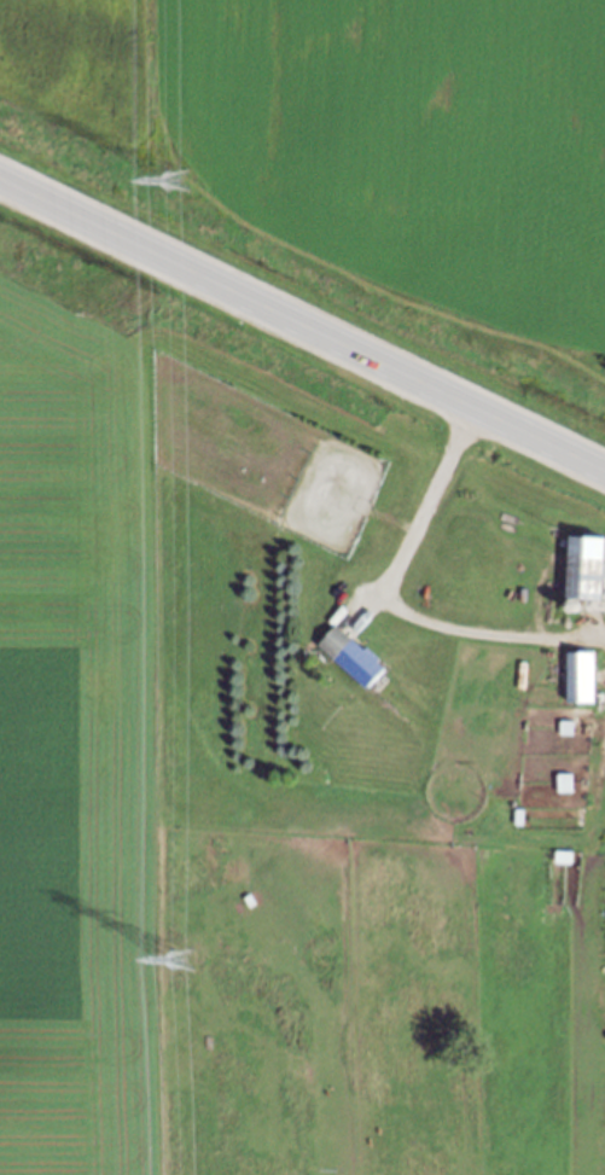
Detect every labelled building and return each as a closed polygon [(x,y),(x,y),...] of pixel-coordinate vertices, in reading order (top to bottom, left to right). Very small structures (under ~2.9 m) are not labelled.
[(599,598),(600,578),(604,578),(604,562),(600,562),(601,535),(565,534),(563,596),(599,598)] [(316,643),(363,687),(381,667),(334,624),(316,643)] [(563,650),(563,702),(591,702),(591,650),(563,650)] [(555,790),(568,790),(567,772),(554,773),(555,790)]
